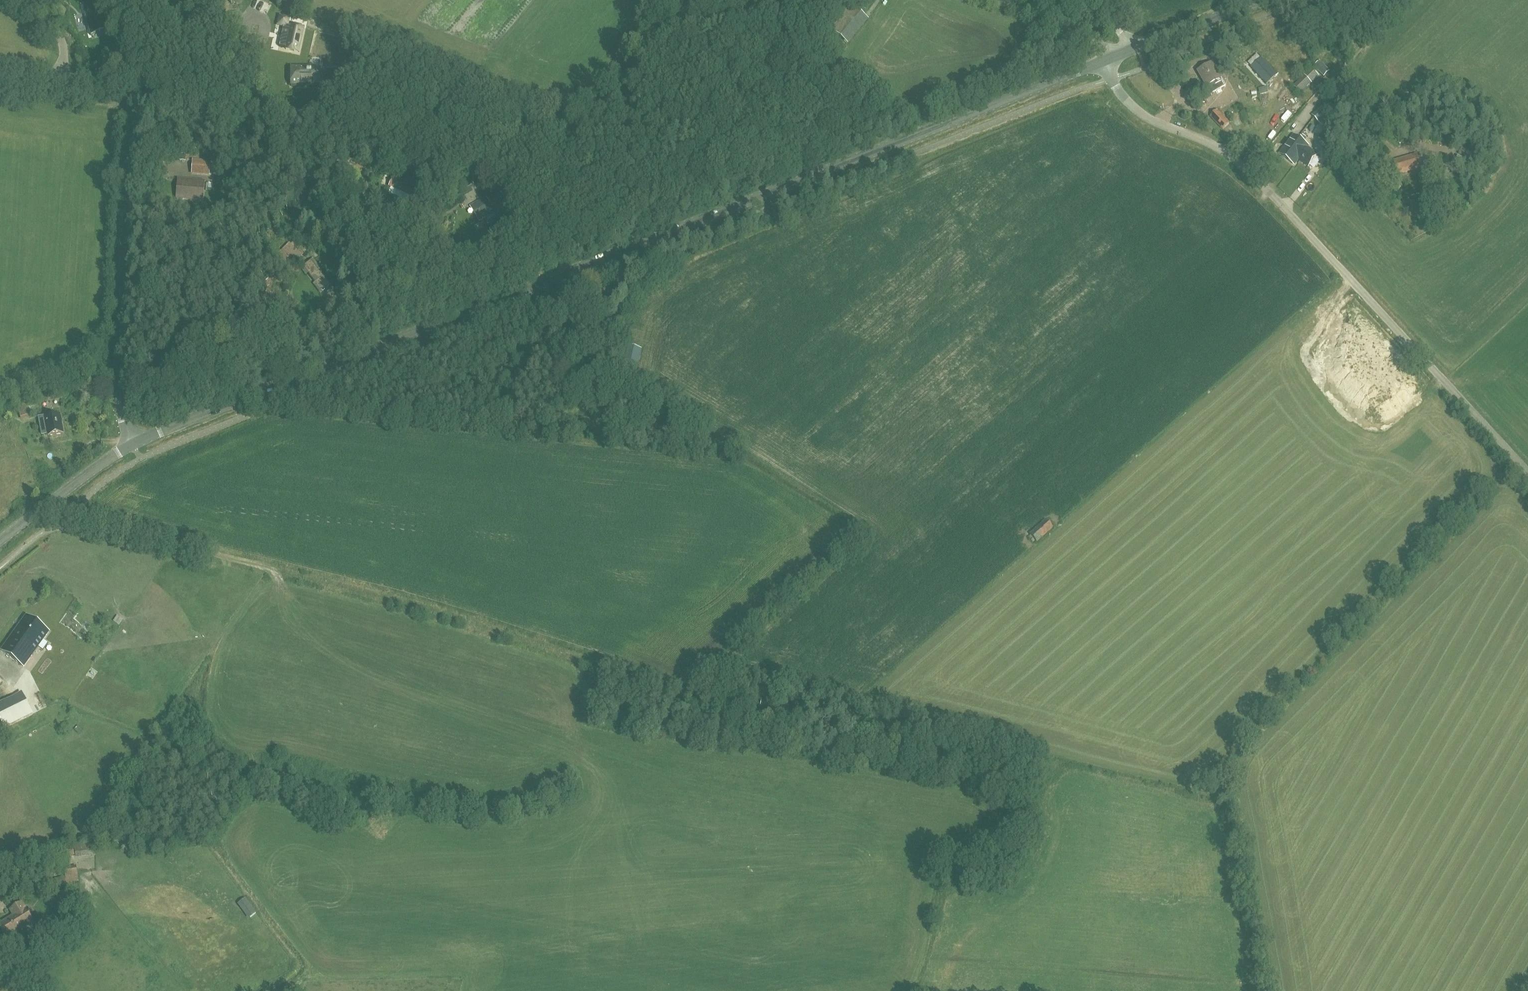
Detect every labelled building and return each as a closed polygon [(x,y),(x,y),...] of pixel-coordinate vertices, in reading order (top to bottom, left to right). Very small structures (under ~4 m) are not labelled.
[(93,2),(76,6),(76,4),(75,4),(83,34),(84,34),(83,31),(100,27),(101,29),(93,0),(92,0),(93,2)] [(831,30),(849,44),(869,21),(849,4),(844,10),(847,12),(831,30)] [(285,49),(297,52),(303,28),(291,26),(285,49)] [(1222,65),(1229,61),(1226,56),(1219,59),(1222,65)] [(1261,59),(1251,68),(1266,85),(1276,76),(1261,59)] [(1320,61),(1314,67),(1324,77),(1331,71),(1320,61)] [(1207,87),(1221,79),(1212,64),(1199,71),(1204,82),(1197,86),(1200,91),(1207,87)] [(1303,74),(1305,75),(1293,86),(1301,94),(1312,83),(1313,84),(1320,76),(1311,67),(1303,74)] [(292,71),(292,83),(292,85),(320,85),(320,68),(292,68),(292,71)] [(1268,94),(1267,88),(1258,90),(1260,96),(1268,94)] [(1322,91),(1314,98),(1317,101),(1325,94),(1322,91)] [(328,96),(327,104),(342,106),(344,98),(328,96)] [(1330,112),(1323,105),(1320,108),(1312,115),(1319,122),(1330,112)] [(1231,123),(1218,110),(1210,117),(1222,130),(1231,123)] [(1294,136),(1280,154),(1294,164),(1299,159),(1309,166),(1317,155),(1307,148),(1308,146),(1294,136)] [(1473,154),(1462,148),(1459,154),(1470,159),(1473,154)] [(1398,174),(1424,167),(1420,154),(1394,162),(1398,174)] [(191,174),(210,176),(210,174),(214,175),(215,163),(211,162),(211,161),(192,159),(191,174)] [(338,164),(328,161),(325,171),(336,174),(338,164)] [(475,186),(470,177),(469,177),(466,172),(457,177),(460,183),(457,184),(465,196),(473,191),(471,189),(475,186)] [(392,188),(410,196),(414,198),(418,189),(414,187),(394,178),(390,187),(392,188)] [(177,198),(203,200),(204,182),(178,180),(177,198)] [(353,194),(337,192),(335,201),(351,203),(353,194)] [(310,200),(302,195),(298,201),(308,209),(309,207),(312,210),(315,206),(310,203),(310,204),(309,203),(310,200)] [(495,213),(486,197),(470,206),(479,222),(495,213)] [(294,245),(284,254),(294,264),(301,257),(295,251),(298,248),(294,245)] [(323,291),(330,285),(311,261),(303,267),(323,291)] [(641,350),(625,346),(619,371),(635,374),(641,350)] [(31,417),(26,400),(13,404),(15,411),(14,411),(15,417),(20,416),(21,420),(31,417)] [(81,408),(67,409),(67,418),(81,417),(81,408)] [(39,417),(40,425),(46,423),(48,434),(48,436),(63,433),(60,415),(53,416),(53,415),(47,416),(39,417)] [(2,651),(24,667),(49,632),(27,617),(2,651)] [(122,626),(125,620),(118,617),(116,623),(122,626)] [(0,703),(0,717),(6,728),(32,714),(21,692),(0,703)] [(760,707),(779,711),(781,699),(777,698),(777,695),(772,694),(771,699),(762,697),(760,707)] [(74,844),(76,859),(94,856),(92,842),(74,844)] [(56,884),(59,890),(68,887),(67,884),(79,882),(76,865),(64,867),(65,876),(55,879),(56,884)] [(2,924),(9,936),(32,921),(21,903),(11,910),(14,916),(2,924)]
